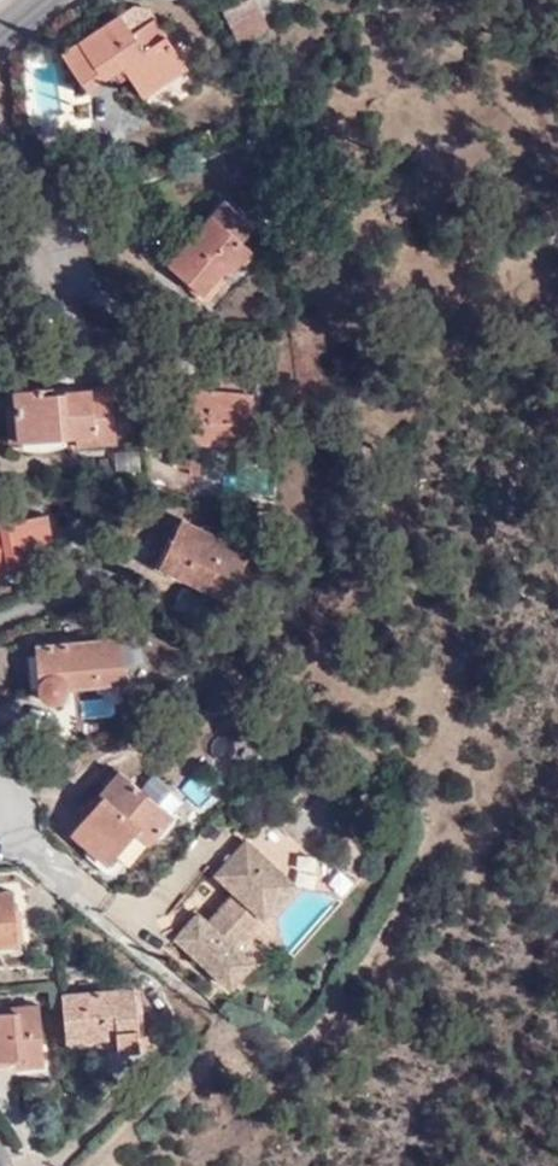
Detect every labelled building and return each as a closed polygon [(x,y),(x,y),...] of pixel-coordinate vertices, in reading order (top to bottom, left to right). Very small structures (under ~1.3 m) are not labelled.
[(129,0),(126,0),(51,52),(76,87),(110,64),(132,91),(174,61),(129,0)] [(245,0),(228,0),(207,10),(224,42),(259,28),(245,0)] [(244,225),(213,202),(161,271),(194,302),(220,265),(230,271),(242,254),(231,245),(244,225)] [(175,444),(184,446),(196,448),(197,442),(235,449),(248,366),(203,358),(199,392),(182,389),(175,444)] [(105,398),(27,399),(26,390),(8,391),(9,407),(0,408),(0,443),(65,441),(66,453),(109,452),(105,398)] [(0,521),(0,562),(27,560),(25,542),(35,541),(32,518),(0,521)] [(228,557),(161,525),(143,563),(167,572),(164,579),(210,600),(228,557)] [(115,641),(27,648),(31,698),(35,707),(41,710),(52,709),(56,706),(58,701),(58,691),(117,688),(115,641)] [(105,767),(66,807),(78,818),(61,837),(100,870),(132,833),(140,840),(158,820),(105,767)] [(296,882),(249,838),(213,875),(235,894),(211,919),(200,911),(175,939),(230,987),(254,960),(237,945),(296,882)] [(0,890),(0,944),(18,942),(12,889),(0,890)] [(127,992),(59,996),(61,1043),(105,1042),(105,1052),(128,1051),(127,992)] [(7,1004),(7,1012),(0,1013),(0,1058),(17,1057),(18,1065),(32,1065),(29,1004),(7,1004)]
